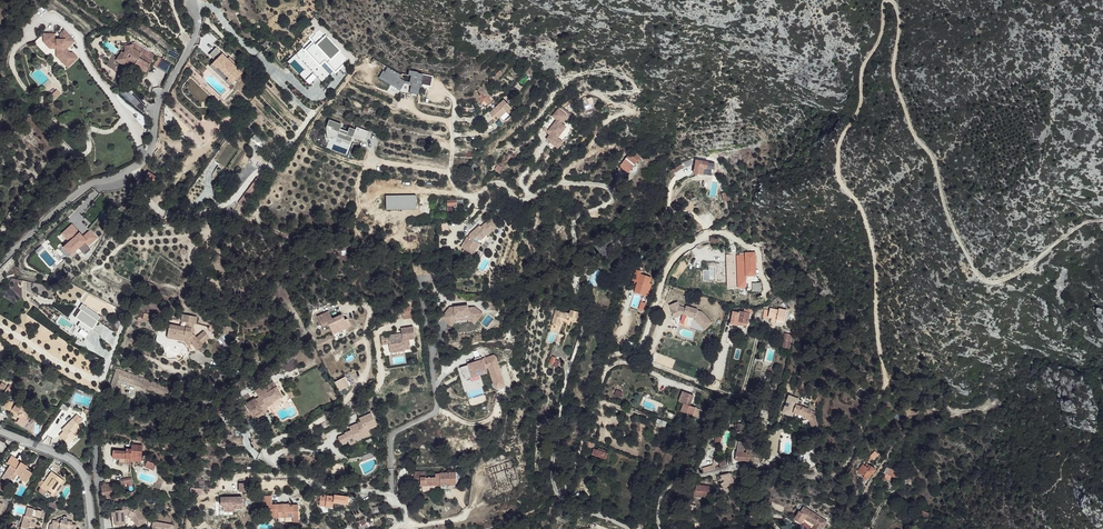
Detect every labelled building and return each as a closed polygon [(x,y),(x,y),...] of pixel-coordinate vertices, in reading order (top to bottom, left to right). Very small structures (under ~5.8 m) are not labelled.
[(66,63),(72,57),(68,54),(65,54),(62,50),(63,48),(70,42),(60,31),(56,35),(56,40),(52,40),(50,39),(50,35),(39,34),(39,43),(46,49),(52,49),(52,57),(53,58),(58,63),(62,59),(66,63)] [(133,46),(130,47),(132,49),(151,61),(154,56),(144,50),(133,46)] [(123,53),(122,54),(124,56),(121,61),(129,66),(130,64),(145,74),(150,66),(149,66),(152,61),(151,61),(132,49),(130,47),(124,48),(123,53)] [(226,60),(215,49),(208,56),(214,62),(210,66),(215,70),(216,69),(228,79),(226,81),(230,86),(242,74),(233,65),(232,66),(226,60)] [(122,54),(120,53),(114,62),(126,70),(129,66),(121,61),(124,56),(122,54)] [(66,69),(76,59),(72,57),(66,63),(62,59),(58,63),(66,69)] [(404,88),(403,97),(412,98),(414,87),(424,89),(426,79),(415,77),(415,81),(410,80),(411,75),(402,74),(401,79),(404,79),(403,85),(399,85),(393,82),(394,78),(380,71),(375,81),(394,92),(397,87),(404,88)] [(486,91),(477,101),(480,104),(482,102),(484,100),(488,104),(494,99),(486,91)] [(504,100),(489,113),(493,116),(496,114),(500,118),(500,117),(503,121),(509,115),(506,111),(510,107),(504,100)] [(559,122),(562,124),(570,114),(560,107),(559,108),(567,114),(563,120),(562,119),(559,122)] [(557,138),(565,127),(562,124),(559,122),(562,119),(563,120),(567,114),(559,108),(552,117),(556,120),(549,131),(552,133),(550,135),(547,139),(554,145),(559,139),(557,138)] [(326,130),(326,138),(336,137),(350,143),(353,135),(366,141),(369,133),(356,128),(355,130),(349,128),(347,132),(339,129),(341,125),(331,121),(329,126),(333,128),(332,130),(326,130)] [(557,138),(559,139),(554,145),(552,147),(554,148),(558,148),(571,131),(571,127),(568,124),(557,138)] [(70,145),(76,152),(82,147),(75,139),(70,145)] [(357,146),(350,143),(345,155),(352,158),(357,146)] [(629,154),(622,163),(631,170),(642,157),(637,153),(633,158),(629,154)] [(707,162),(696,160),(694,174),(702,175),(703,169),(706,169),(707,162)] [(631,170),(622,163),(619,167),(628,173),(631,170)] [(681,165),(672,170),(674,173),(683,168),(681,165)] [(147,173),(145,179),(155,185),(157,179),(147,173)] [(497,187),(490,198),(495,201),(502,191),(497,187)] [(416,208),(416,195),(386,196),(386,208),(416,208)] [(249,200),(244,196),(238,204),(244,208),(249,200)] [(451,200),(448,200),(447,211),(457,210),(457,206),(463,206),(463,200),(454,200),(454,199),(451,199),(451,200)] [(487,199),(477,214),(482,218),(492,203),(487,199)] [(472,257),(480,244),(478,243),(479,240),(480,241),(487,234),(488,235),(499,226),(491,218),(481,227),(480,226),(470,234),(472,236),(470,239),(467,237),(461,247),(464,249),(462,252),(472,257)] [(90,247),(98,238),(91,231),(84,238),(72,226),(63,235),(72,243),(68,246),(76,253),(80,249),(87,255),(92,250),(90,247)] [(611,231),(606,235),(614,244),(620,240),(616,235),(611,231)] [(481,245),(490,237),(488,235),(487,234),(480,241),(479,240),(478,243),(480,244),(481,245)] [(606,235),(593,244),(598,251),(599,249),(603,256),(610,251),(611,253),(617,249),(606,235)] [(76,253),(68,246),(65,250),(73,257),(76,253)] [(736,283),(736,250),(728,250),(728,283),(736,283)] [(757,275),(757,253),(741,253),(741,255),(739,255),(739,262),(740,262),(740,267),(739,267),(739,283),(748,283),(747,276),(757,275)] [(228,261),(217,254),(209,265),(220,273),(228,261)] [(642,271),(636,269),(632,280),(638,282),(635,291),(648,296),(651,288),(652,283),(650,282),(652,277),(641,274),(642,271)] [(762,291),(762,283),(754,283),(754,291),(762,291)] [(140,290),(134,287),(132,294),(138,296),(140,290)] [(673,312),(678,309),(679,312),(681,313),(695,318),(695,320),(705,330),(712,323),(702,312),(698,311),(698,310),(687,305),(686,307),(680,305),(678,300),(670,304),(672,308),(671,308),(673,312)] [(410,306),(401,308),(403,320),(412,318),(410,306)] [(446,316),(454,323),(458,317),(472,316),(477,320),(483,312),(478,308),(471,308),(471,306),(453,308),(446,316)] [(744,312),(740,311),(739,313),(733,312),(731,324),(737,325),(748,326),(750,313),(749,313),(750,309),(745,308),(744,312)] [(770,308),(770,310),(769,317),(772,318),(777,319),(776,323),(784,325),(787,310),(779,308),(779,310),(770,308)] [(342,312),(331,317),(328,310),(316,315),(321,326),(328,323),(331,333),(351,325),(347,316),(344,317),(342,312)] [(570,314),(556,310),(552,325),(559,327),(561,321),(562,319),(565,320),(566,320),(567,318),(569,319),(569,318),(570,318),(568,325),(570,326),(571,321),(572,318),(578,320),(580,313),(571,310),(570,314)] [(486,314),(483,312),(477,320),(472,316),(458,317),(454,323),(446,316),(444,318),(454,327),(460,320),(470,319),(477,325),(486,314)] [(156,316),(144,313),(143,320),(155,323),(156,316)] [(170,324),(168,335),(175,336),(176,334),(188,336),(190,338),(189,339),(193,344),(198,349),(203,345),(202,344),(209,338),(204,332),(197,338),(194,333),(196,331),(194,327),(194,324),(196,324),(197,317),(183,314),(181,326),(170,324)] [(235,329),(227,325),(224,333),(231,336),(235,329)] [(390,338),(392,352),(407,350),(407,349),(412,348),(411,339),(417,338),(415,326),(403,328),(404,336),(390,338)] [(391,343),(390,338),(404,336),(404,333),(383,335),(384,344),(391,343)] [(175,336),(168,335),(167,338),(185,341),(189,346),(193,344),(189,339),(190,338),(188,336),(176,334),(175,336)] [(462,369),(466,380),(488,373),(486,369),(491,368),(497,389),(506,387),(497,359),(485,363),(483,358),(476,360),(477,364),(462,369)] [(345,375),(334,381),(339,390),(350,385),(345,375)] [(152,381),(139,377),(136,385),(149,390),(152,381)] [(177,391),(152,381),(149,390),(169,398),(169,395),(175,397),(177,391)] [(256,399),(257,402),(263,411),(268,408),(267,407),(274,403),(273,402),(272,400),(274,399),(275,401),(282,396),(274,382),(268,385),(268,386),(265,388),(263,386),(256,391),(259,397),(256,399)] [(295,386),(286,390),(291,398),(300,394),(295,386)] [(681,389),(677,399),(684,402),(681,410),(700,418),(703,410),(691,404),(695,394),(681,389)] [(812,410),(797,405),(799,398),(788,395),(782,413),(792,417),(794,413),(806,417),(805,419),(810,421),(812,426),(818,425),(814,418),(810,416),(812,411),(812,410)] [(15,406),(8,401),(4,407),(10,411),(10,412),(16,416),(18,413),(19,414),(18,415),(19,417),(20,417),(20,418),(17,423),(23,427),(28,420),(27,419),(31,412),(26,409),(27,407),(21,403),(17,408),(15,406)] [(257,402),(248,408),(253,417),(263,411),(257,402)] [(275,406),(274,403),(267,407),(268,408),(263,411),(253,417),(255,420),(264,414),(264,413),(275,406)] [(357,411),(360,418),(372,413),(370,407),(357,411)] [(370,435),(368,430),(377,426),(372,413),(360,418),(361,422),(353,425),(354,429),(345,432),(345,434),(338,436),(341,443),(348,440),(350,445),(356,442),(355,439),(362,436),(362,438),(370,435)] [(80,426),(73,419),(62,430),(64,431),(65,433),(62,437),(69,444),(76,436),(76,435),(74,433),(78,429),(77,428),(80,426)] [(599,443),(591,440),(589,446),(595,448),(595,446),(597,447),(599,443)] [(126,452),(113,450),(113,458),(126,459),(131,459),(132,459),(132,458),(136,458),(136,461),(141,462),(143,446),(132,445),(132,449),(127,449),(126,452)] [(609,453),(610,451),(602,448),(602,450),(597,449),(596,455),(610,459),(612,454),(609,453)] [(750,461),(750,455),(749,454),(749,448),(746,448),(746,453),(736,451),(735,460),(741,461),(741,460),(750,461)] [(368,452),(361,455),(364,462),(371,459),(368,452)] [(17,462),(18,461),(18,460),(12,456),(7,463),(10,465),(5,474),(11,478),(14,480),(18,475),(20,477),(20,478),(26,483),(33,473),(26,469),(28,466),(21,462),(21,463),(20,464),(17,462)] [(713,465),(703,468),(704,472),(716,469),(716,467),(717,464),(718,458),(714,458),(713,465)] [(154,463),(147,461),(145,467),(151,470),(152,467),(154,463)] [(863,464),(857,471),(864,476),(868,479),(872,473),(873,474),(876,469),(867,463),(866,466),(863,464)] [(887,467),(884,473),(886,474),(880,483),(883,484),(887,479),(891,481),(890,481),(895,483),(899,472),(890,468),(889,469),(887,467)] [(64,480),(52,471),(41,487),(52,495),(56,490),(54,489),(60,482),(61,483),(64,480)] [(421,479),(421,487),(463,484),(462,473),(435,474),(435,477),(427,477),(427,472),(414,473),(415,479),(421,479)] [(729,473),(721,475),(722,478),(724,481),(721,483),(723,488),(735,481),(732,477),(729,473)] [(132,477),(123,478),(125,487),(133,485),(132,477)] [(113,484),(101,485),(101,491),(103,495),(106,495),(106,499),(115,497),(113,484)] [(712,486),(697,484),(696,489),(695,489),(694,495),(706,497),(707,492),(711,492),(712,486)] [(332,496),(321,495),(320,506),(333,508),(334,503),(348,505),(349,497),(335,496),(334,497),(332,496)] [(272,496),(263,497),(263,506),(269,506),(269,513),(265,514),(265,518),(269,518),(278,518),(278,522),(293,522),(293,519),(299,518),(299,505),(293,506),(293,507),(290,507),(290,505),(289,504),(273,505),(272,496)] [(241,499),(219,499),(219,506),(223,508),(223,512),(235,512),(235,510),(241,510),(241,499)] [(799,511),(794,519),(801,524),(804,518),(815,525),(812,528),(822,528),(827,521),(804,506),(800,511),(799,511)] [(112,511),(113,528),(126,527),(126,522),(128,522),(128,519),(129,517),(132,519),(137,525),(140,523),(141,525),(147,520),(138,508),(135,510),(133,512),(127,510),(127,507),(122,507),(123,510),(112,511)] [(44,527),(36,524),(37,518),(35,518),(36,516),(41,517),(42,511),(29,508),(26,516),(25,516),(24,517),(22,516),(20,522),(23,522),(21,528),(25,528),(29,528),(29,527),(30,525),(35,527),(34,528),(44,528),(44,527)] [(68,518),(65,517),(64,520),(58,519),(58,522),(54,521),(53,525),(50,525),(50,528),(76,528),(76,525),(72,524),(72,522),(67,521),(68,518)] [(358,526),(360,528),(367,528),(369,528),(365,519),(359,522),(360,524),(358,525),(358,526)] [(175,524),(152,521),(151,528),(174,528),(175,524)]
